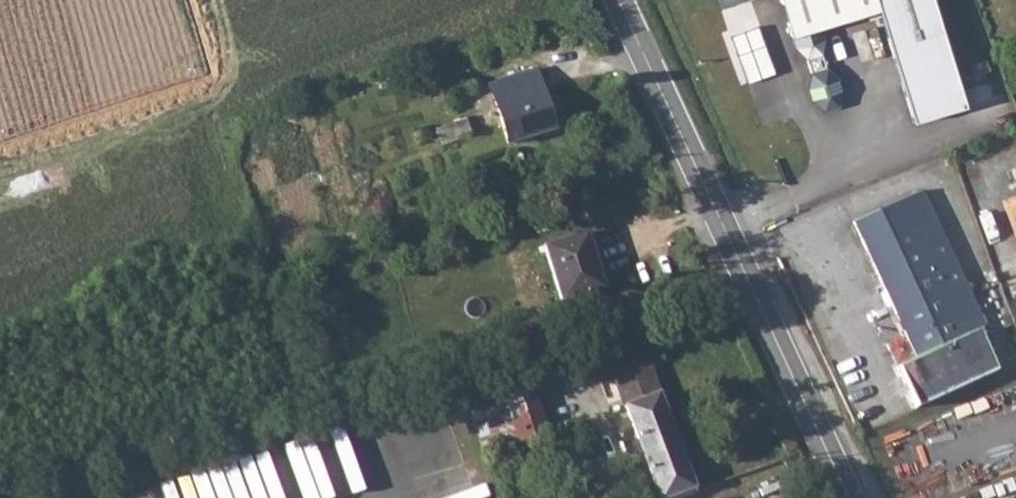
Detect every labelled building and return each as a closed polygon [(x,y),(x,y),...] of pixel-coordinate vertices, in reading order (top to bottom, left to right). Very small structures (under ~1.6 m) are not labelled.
[(794,48),(805,59),(810,73),(806,89),(810,101),(822,111),(836,106),(840,91),(836,79),(825,69),(820,54),(824,39),(820,27),(877,9),(912,122),(965,105),(932,0),(779,0),(794,48)] [(489,82),(507,142),(554,126),(535,67),(489,82)] [(467,115),(452,120),(453,124),(457,136),(472,131),(467,115)] [(922,191),(854,223),(917,359),(898,367),(917,408),(997,370),(978,330),(985,327),(922,191)] [(600,287),(592,262),(596,260),(587,230),(544,244),(562,299),(600,287)] [(611,360),(659,497),(674,497),(695,490),(680,449),(674,451),(671,441),(677,439),(643,349),(611,360)] [(482,404),(470,408),(479,435),(485,451),(549,430),(534,386),(508,395),(501,397),(482,404)] [(858,418),(854,420),(861,434),(865,432),(858,418)] [(800,448),(794,434),(782,439),(788,453),(800,448)]
